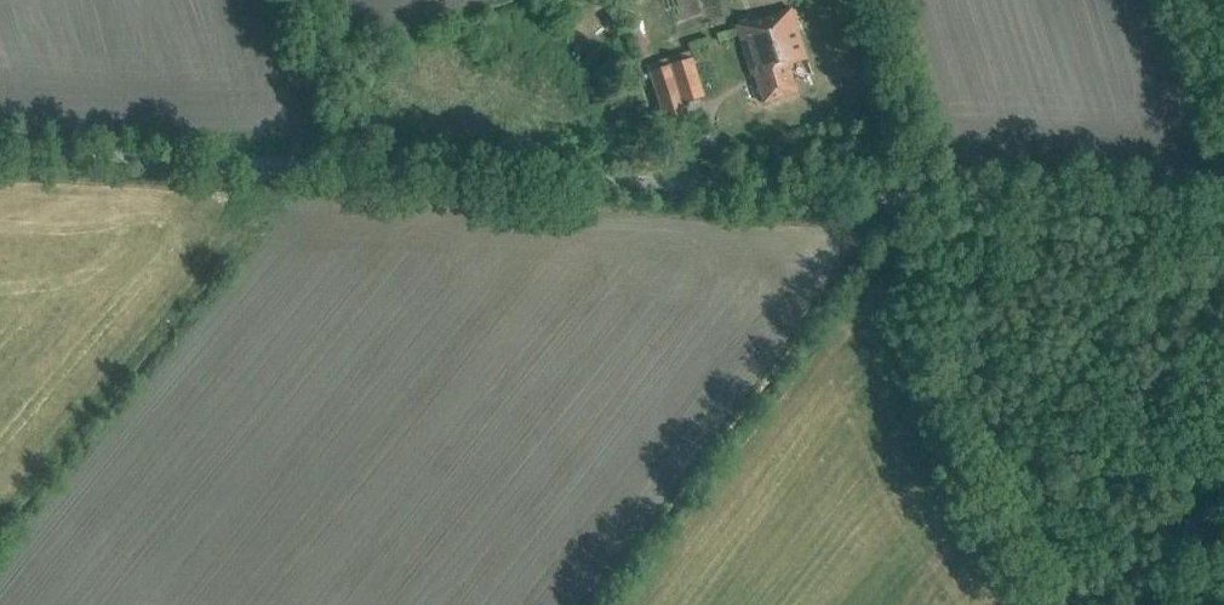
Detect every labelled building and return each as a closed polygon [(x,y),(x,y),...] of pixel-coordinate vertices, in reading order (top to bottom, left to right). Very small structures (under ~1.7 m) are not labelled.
[(787,67),(807,61),(791,10),(736,28),(752,78),(754,77),(763,104),(796,94),(787,67)] [(692,60),(670,67),(660,60),(648,74),(663,122),(685,115),(682,106),(704,98),(692,60)]
